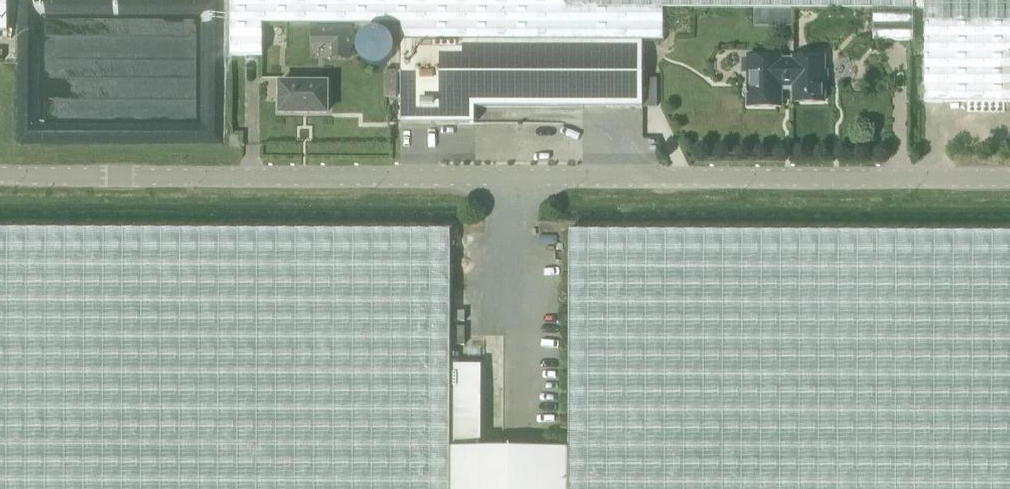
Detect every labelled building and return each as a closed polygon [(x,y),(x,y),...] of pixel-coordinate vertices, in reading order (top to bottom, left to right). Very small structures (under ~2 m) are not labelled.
[(231,6),(642,6),(642,38),(662,38),(663,6),(873,7),(873,39),(913,39),(913,0),(231,0),(231,6)] [(913,8),(924,8),(924,0),(913,0),(913,8)] [(924,100),(1009,100),(1009,0),(924,0),(924,100)] [(642,77),(642,38),(642,6),(231,6),(231,53),(263,53),(263,22),(401,22),(401,121),(474,121),(474,105),(656,105),(656,77),(642,77)] [(311,25),(310,44),(332,44),(332,58),(351,58),(351,25),(311,25)] [(747,106),(781,106),(781,87),(793,87),(793,102),(824,102),(824,56),(793,57),(793,59),(780,59),(780,57),(747,57),(747,59),(742,59),(743,72),(747,72),(747,90),(744,90),(744,93),(747,93),(747,106)] [(383,75),(383,101),(396,101),(396,75),(383,75)] [(280,82),(280,112),(327,113),(327,83),(280,82)] [(450,364),(450,231),(0,229),(0,488),(450,488),(450,364)] [(568,488),(1009,488),(1009,232),(569,231),(569,447),(568,447),(568,488)] [(464,306),(453,306),(453,318),(464,318),(464,306)] [(464,322),(453,322),(453,344),(464,344),(464,322)] [(568,447),(481,447),(481,364),(450,364),(450,488),(568,488),(568,447)]
